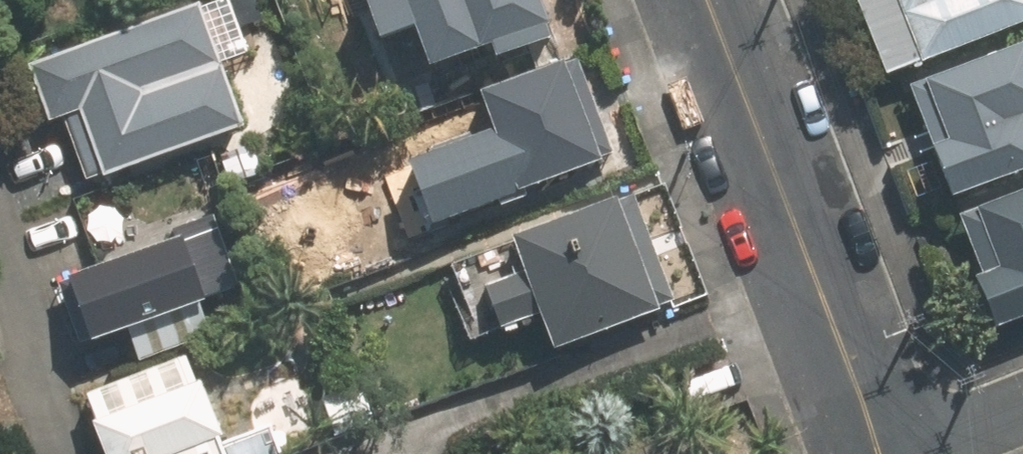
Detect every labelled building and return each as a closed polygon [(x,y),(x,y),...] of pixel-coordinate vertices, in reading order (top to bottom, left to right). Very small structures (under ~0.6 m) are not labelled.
[(198,0),(182,0),(38,59),(60,113),(83,104),(112,174),(247,119),(198,0)] [(393,35),(426,23),(440,65),(498,44),(502,54),(564,33),(553,0),(381,0),(393,35)] [(895,73),(931,58),(933,63),(1022,24),(1022,0),(863,0),(895,73)] [(918,86),(964,193),(1022,168),(1022,41),(918,86)] [(505,123),(416,159),(442,223),(618,152),(579,56),(492,91),(505,123)] [(1022,315),(1022,191),(967,215),(991,273),(981,277),(1000,324),(1022,315)] [(680,308),(638,192),(521,234),(525,245),(454,271),(478,338),(546,313),(560,351),(680,308)] [(176,221),(182,238),(75,277),(99,344),(222,299),(246,290),(216,206),(176,221)] [(98,393),(121,453),(288,453),(276,423),(232,439),(201,355),(98,393)]
